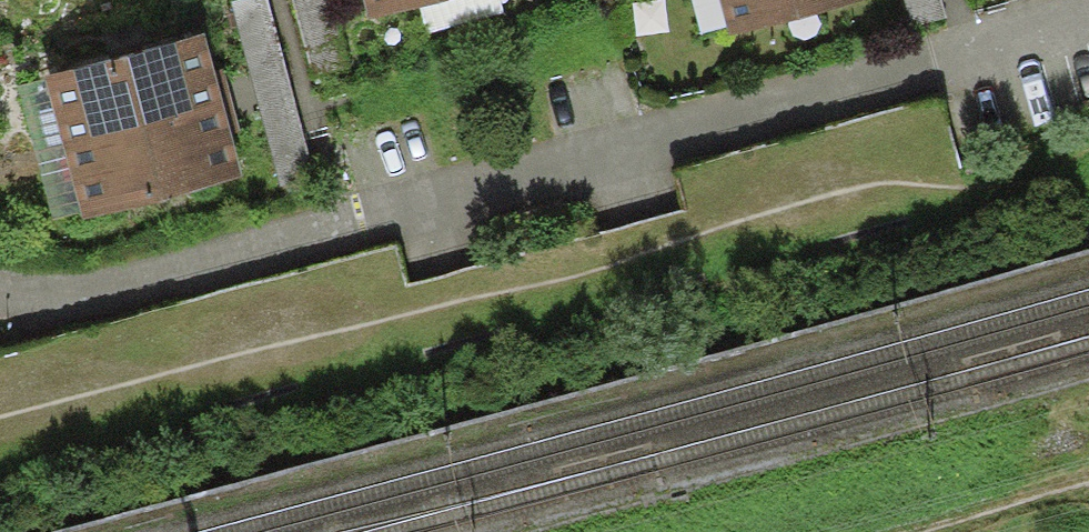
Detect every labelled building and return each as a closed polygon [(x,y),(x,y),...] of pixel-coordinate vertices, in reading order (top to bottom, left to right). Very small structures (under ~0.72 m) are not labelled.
[(231,1),(282,187),(315,177),(266,0),(233,0),(231,1)] [(313,75),(347,64),(330,0),(292,0),(313,75)] [(449,0),(364,0),(369,21),(449,0)] [(731,39),(869,2),(869,0),(720,0),(731,39)] [(913,28),(947,19),(942,0),(906,0),(913,28)] [(44,79),(62,146),(233,100),(224,67),(213,70),(204,36),(44,79)] [(233,100),(62,146),(82,220),(242,176),(230,131),(241,128),(233,100)]
